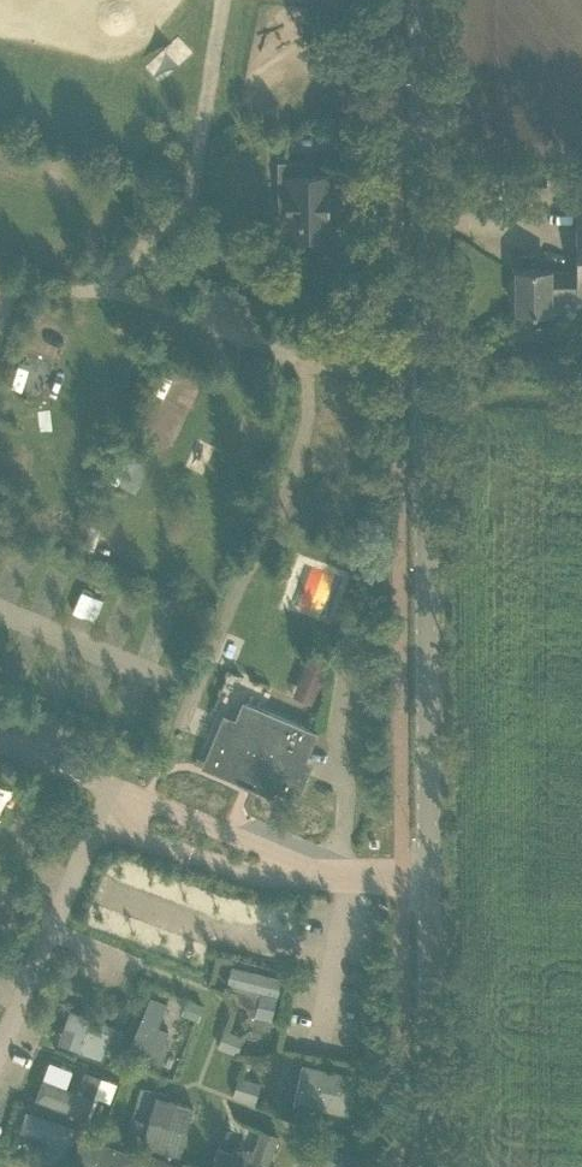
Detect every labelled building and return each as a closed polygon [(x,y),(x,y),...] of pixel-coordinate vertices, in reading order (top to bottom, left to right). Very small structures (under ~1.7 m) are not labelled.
[(179,35),(147,63),(159,78),(192,50),(179,35)] [(326,174),(304,174),(304,161),(277,161),(277,187),(289,187),(289,221),(277,221),(278,247),(305,247),(305,234),(327,234),(326,211),(328,211),(328,194),(326,194),(326,174)] [(581,299),(581,207),(575,207),(576,276),(549,276),(549,268),(516,268),(516,312),(550,312),(550,296),(576,296),(576,300),(581,299)] [(165,369),(157,387),(177,396),(185,379),(165,369)] [(150,401),(143,420),(174,432),(181,412),(150,401)] [(88,540),(119,552),(129,527),(98,515),(88,540)] [(319,681),(327,663),(309,656),(301,674),(319,681)] [(299,761),(312,730),(245,703),(236,725),(225,720),(206,764),(268,790),(270,784),(293,794),(306,764),(299,761)] [(219,957),(218,976),(231,976),(232,958),(219,957)] [(176,1027),(161,1021),(170,998),(153,991),(129,1052),(162,1065),(176,1027)] [(260,991),(254,1014),(268,1018),(270,1018),(276,995),(260,991)] [(187,997),(180,1012),(196,1018),(202,1003),(187,997)] [(60,1044),(107,1056),(110,1042),(121,1045),(127,1022),(69,1008),(60,1044)] [(224,1028),(217,1046),(236,1053),(243,1035),(224,1028)] [(351,1113),(360,1073),(295,1058),(286,1098),(351,1113)] [(86,1071),(81,1085),(95,1090),(101,1076),(86,1071)] [(237,1080),(232,1095),(254,1102),(259,1086),(237,1080)] [(144,1143),(183,1153),(196,1103),(157,1093),(144,1143)] [(28,1108),(21,1130),(69,1145),(76,1122),(28,1108)] [(131,1118),(128,1128),(142,1132),(145,1122),(131,1118)] [(242,1150),(225,1148),(223,1165),(238,1166),(272,1166),(277,1129),(245,1125),(242,1150)] [(142,1156),(86,1130),(69,1166),(72,1166),(137,1166),(142,1156)] [(149,1166),(166,1166),(168,1162),(153,1156),(149,1166)]
